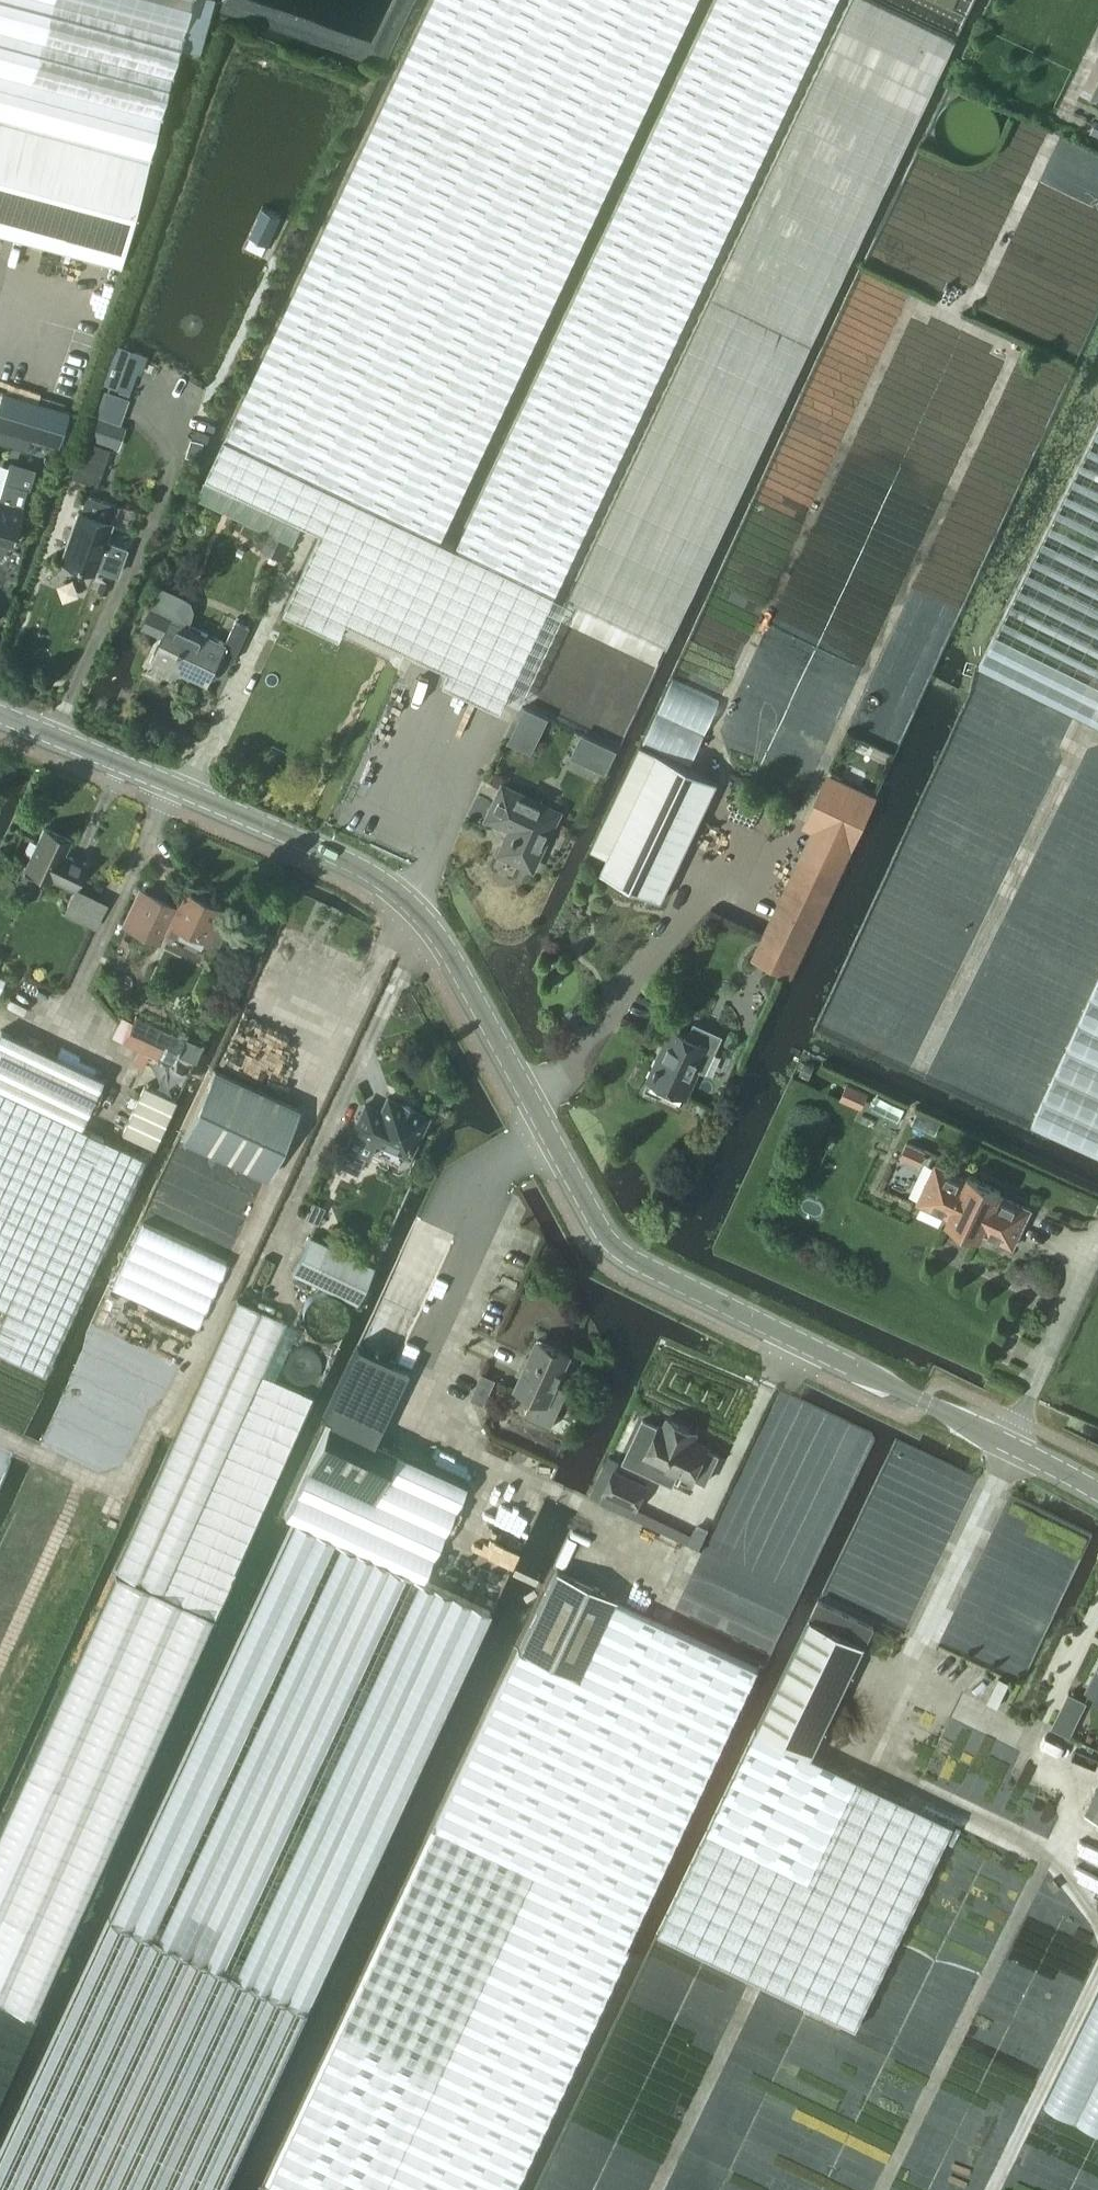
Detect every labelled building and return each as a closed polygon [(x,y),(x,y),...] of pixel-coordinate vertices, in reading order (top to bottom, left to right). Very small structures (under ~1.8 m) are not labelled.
[(148,160),(178,46),(200,52),(214,0),(0,0),(0,120),(148,160)] [(225,437),(440,540),(696,0),(433,0),(225,437)] [(555,594),(837,0),(716,0),(456,547),(555,594)] [(148,160),(0,120),(0,232),(120,264),(148,160)] [(262,207),(249,235),(267,243),(280,215),(262,207)] [(116,344),(103,382),(128,391),(136,371),(140,372),(146,355),(116,344)] [(129,397),(104,388),(96,414),(121,423),(129,397)] [(0,396),(0,428),(58,446),(69,412),(1,392),(0,396)] [(91,419),(88,428),(122,441),(125,432),(91,419)] [(978,666),(1097,725),(1097,423),(978,666)] [(88,428),(78,455),(113,467),(122,441),(88,428)] [(225,437),(206,477),(322,532),(284,611),(340,637),(347,621),(407,650),(449,670),(443,682),(500,709),(555,594),(456,547),(440,540),(225,437)] [(78,455),(68,482),(103,494),(108,481),(113,467),(78,455)] [(13,543),(24,506),(22,505),(27,487),(29,488),(33,473),(8,466),(0,494),(0,540),(13,543)] [(197,496),(271,531),(262,551),(283,560),(292,541),(294,542),(302,526),(205,480),(197,496)] [(80,511),(78,510),(60,559),(62,560),(64,563),(71,566),(75,564),(94,571),(112,522),(110,521),(116,504),(85,494),(80,511)] [(163,634),(154,653),(210,680),(222,654),(235,660),(251,626),(237,619),(226,642),(152,606),(143,624),(163,634)] [(550,717),(521,702),(512,721),(540,736),(550,717)] [(590,847),(591,847),(608,856),(601,871),(659,899),(716,781),(639,744),(590,847)] [(830,778),(807,826),(851,847),(873,799),(830,778)] [(501,851),(506,854),(508,858),(516,862),(520,861),(533,866),(542,846),(546,844),(550,836),(549,832),(559,811),(503,785),(488,816),(505,824),(503,828),(505,833),(509,835),(501,851)] [(24,865),(53,879),(53,878),(72,887),(73,888),(86,861),(85,860),(84,861),(64,851),(69,839),(70,840),(71,838),(43,825),(42,827),(43,828),(26,864),(25,864),(24,865)] [(804,863),(767,942),(798,957),(836,878),(804,863)] [(64,913),(96,928),(108,904),(76,888),(64,913)] [(218,943),(224,928),(216,924),(223,910),(181,890),(174,905),(140,889),(124,923),(154,937),(159,928),(175,935),(179,926),(208,940),(209,939),(218,943)] [(1030,1122),(1097,1154),(1097,975),(1030,1122)] [(185,1038),(134,1015),(132,1021),(121,1016),(111,1037),(156,1058),(157,1056),(173,1064),(185,1038)] [(672,1031),(649,1079),(684,1095),(707,1047),(714,1050),(720,1036),(694,1023),(687,1038),(672,1031)] [(0,1033),(0,1086),(81,1123),(103,1076),(1,1030),(0,1033)] [(805,1061),(798,1074),(808,1079),(814,1066),(805,1061)] [(214,1070),(182,1139),(266,1178),(298,1109),(214,1070)] [(869,1092),(847,1082),(839,1100),(862,1109),(869,1092)] [(7,1308),(0,1322),(0,1348),(48,1370),(147,1153),(81,1123),(0,1086),(0,1305),(7,1308)] [(144,1086),(122,1134),(154,1148),(176,1101),(144,1086)] [(368,1158),(376,1140),(408,1155),(427,1116),(414,1110),(414,1108),(401,1102),(400,1103),(387,1097),(381,1111),(365,1104),(345,1146),(368,1158)] [(926,1151),(907,1142),(900,1157),(919,1166),(926,1151)] [(968,1176),(966,1179),(935,1165),(917,1203),(948,1217),(947,1221),(980,1236),(981,1233),(1012,1247),(1030,1209),(999,1195),(1001,1191),(968,1176)] [(304,1218),(315,1223),(316,1223),(323,1208),(311,1202),(304,1218)] [(227,1263),(143,1223),(113,1285),(197,1325),(227,1263)] [(292,1272),(357,1302),(374,1265),(309,1235),(292,1272)] [(115,1569),(117,1570),(162,1591),(286,1321),(238,1299),(115,1569)] [(567,1387),(555,1382),(569,1352),(537,1338),(515,1385),(532,1393),(523,1413),(550,1425),(567,1387)] [(67,1385),(70,1386),(108,1404),(122,1374),(81,1354),(67,1385)] [(284,1513),(294,1517),(424,1578),(469,1482),(329,1416),(284,1513)] [(706,1445),(691,1438),(695,1430),(666,1417),(662,1424),(658,1423),(643,1454),(645,1455),(647,1451),(665,1459),(663,1463),(691,1476),(706,1445)] [(613,1469),(603,1490),(634,1505),(645,1483),(613,1469)] [(650,1516),(646,1524),(686,1543),(690,1534),(650,1516)] [(294,1517),(110,1915),(194,1954),(207,1960),(307,2007),(493,1610),(424,1578),(294,1517)] [(556,1570),(518,1650),(578,1678),(614,1602),(615,1598),(556,1570)] [(212,1620),(116,1576),(0,1833),(0,2002),(33,2016),(212,1620)] [(770,1702),(756,1730),(760,1731),(812,1756),(865,1645),(873,1627),(823,1603),(818,1601),(809,1619),(770,1702)] [(757,1670),(757,1669),(668,1627),(665,1625),(650,1618),(614,1602),(578,1678),(518,1650),(267,2185),(278,2189),(513,2189),(757,1670)] [(756,1730),(658,1934),(855,2028),(953,1824),(812,1756),(760,1731),(756,1730)] [(1084,1812),(1097,1818),(1097,1784),(1084,1812)] [(307,2007),(207,1960),(194,1954),(110,1915),(0,2152),(0,2189),(222,2189),(307,2007)]
